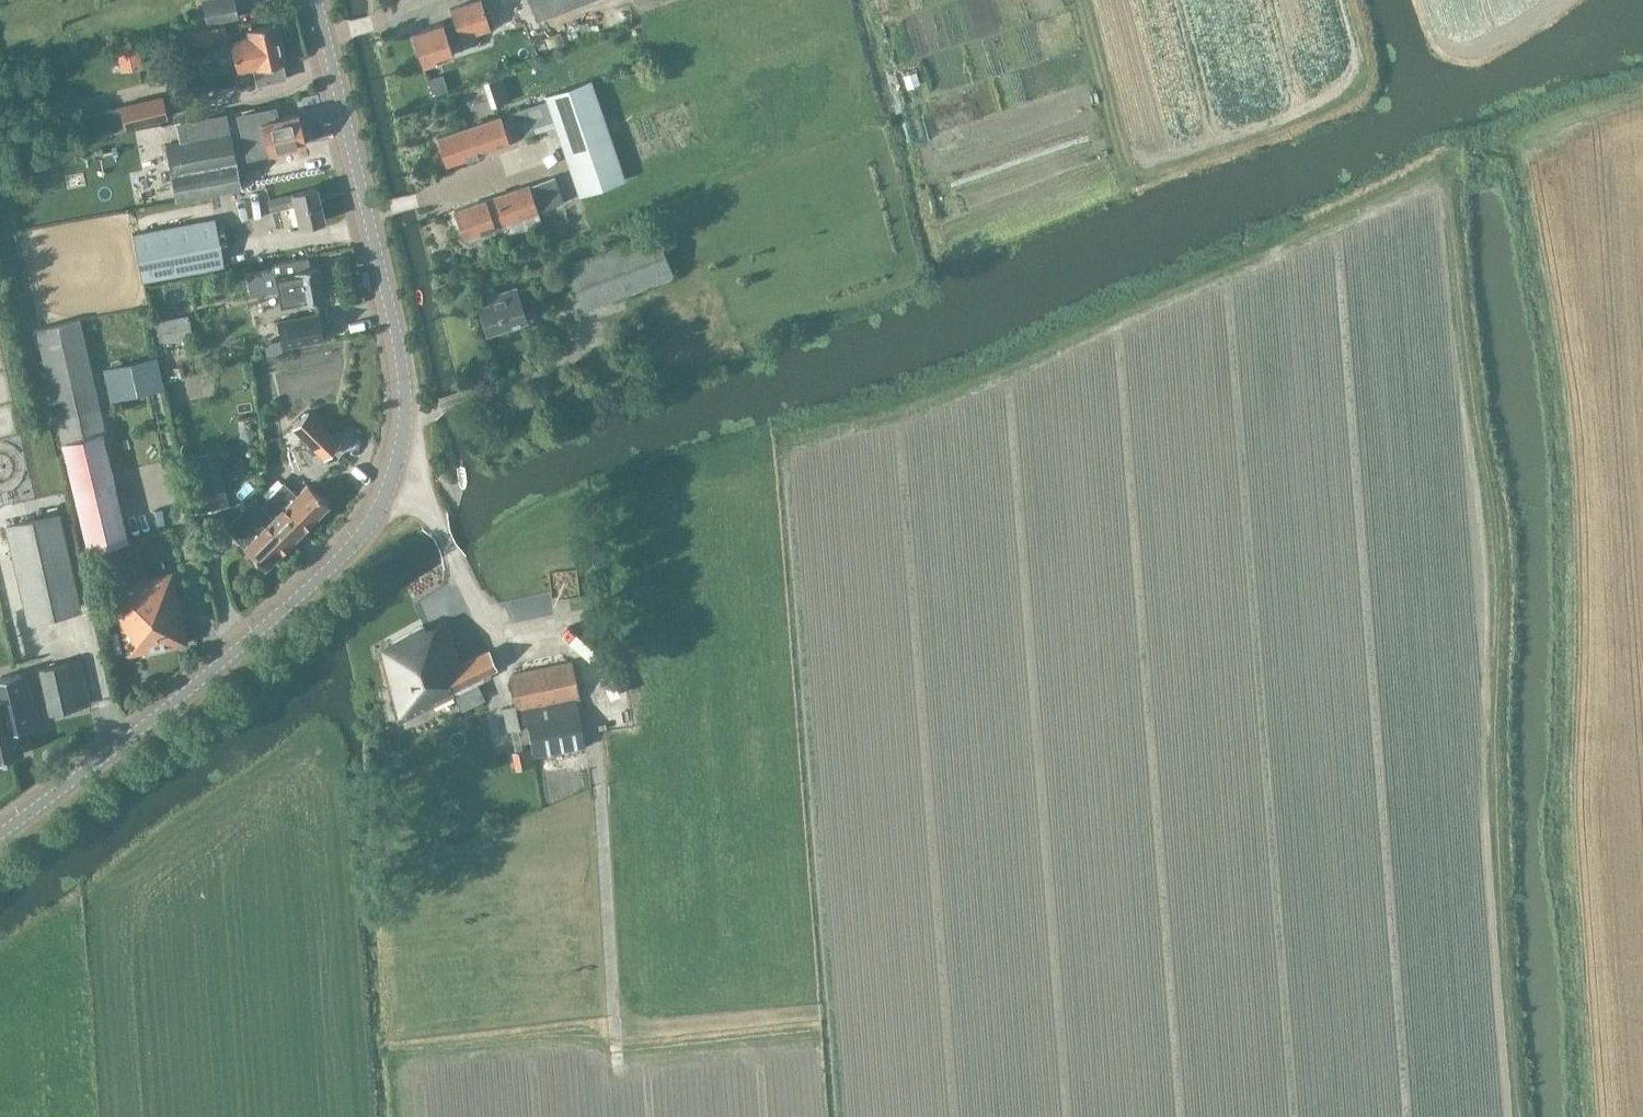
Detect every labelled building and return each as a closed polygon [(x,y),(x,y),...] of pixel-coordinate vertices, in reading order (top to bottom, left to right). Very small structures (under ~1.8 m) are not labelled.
[(206,23),(238,17),(235,0),(202,0),(206,23)] [(481,0),(475,0),(450,8),(455,22),(444,25),(443,23),(412,32),(422,64),(453,54),(449,41),(490,27),(481,0)] [(548,48),(631,16),(625,0),(529,0),(548,48)] [(250,37),(231,42),(237,71),(253,67),(258,85),(286,78),(282,63),(286,62),(277,23),(248,30),(250,37)] [(249,68),(217,78),(223,99),(255,89),(249,68)] [(500,115),(437,136),(447,164),(509,142),(534,133),(534,132),(555,125),(563,145),(607,128),(591,80),(545,95),(547,99),(525,107),(500,115)] [(162,95),(119,106),(124,128),(168,117),(162,95)] [(163,125),(166,138),(184,134),(214,127),(211,113),(163,125)] [(273,114),(241,116),(243,126),(241,127),(248,154),(268,149),(269,152),(306,144),(298,113),(274,119),(273,114)] [(607,128),(563,145),(580,196),(624,179),(607,128)] [(166,145),(177,200),(241,188),(230,132),(166,145)] [(929,141),(933,163),(946,160),(941,138),(929,141)] [(529,184),(454,210),(463,237),(564,202),(555,175),(529,184)] [(295,205),(301,226),(324,221),(316,188),(269,199),(272,211),(295,205)] [(216,218),(133,234),(142,281),(225,265),(216,218)] [(586,309),(672,275),(655,231),(568,265),(586,309)] [(281,305),(302,302),(325,297),(319,265),(310,267),(308,257),(273,263),(273,266),(246,271),(251,294),(278,289),(281,305)] [(545,315),(541,300),(535,282),(516,289),(515,287),(487,296),(489,301),(478,305),(487,332),(511,324),(512,328),(522,325),(520,321),(526,319),(526,321),(545,315)] [(319,313),(277,321),(282,347),(324,339),(319,313)] [(188,317),(157,323),(160,341),(192,335),(188,317)] [(80,319),(37,328),(87,549),(127,540),(102,433),(106,432),(80,319)] [(157,358),(103,371),(111,403),(164,390),(157,358)] [(339,441),(309,413),(294,429),(324,457),(339,441)] [(183,459),(195,512),(228,505),(216,452),(183,459)] [(264,500),(266,502),(262,506),(273,518),(270,522),(291,542),(329,504),(307,484),(296,494),(284,481),(264,500)] [(265,567),(291,542),(270,522),(273,518),(262,506),(254,499),(226,528),(265,567)] [(6,526),(27,617),(80,605),(58,515),(57,507),(48,509),(50,517),(6,526)] [(143,649),(144,652),(187,643),(171,572),(111,586),(127,653),(143,649)] [(504,614),(538,612),(538,589),(499,591),(499,604),(504,603),(504,614)] [(418,626),(380,648),(398,721),(453,695),(461,710),(485,698),(477,682),(484,679),(482,675),(497,668),(489,650),(460,662),(443,621),(420,631),(418,626)] [(58,659),(59,664),(39,669),(49,713),(77,707),(77,706),(90,703),(80,660),(67,663),(67,662),(65,663),(64,658),(58,659)] [(508,731),(520,728),(519,723),(527,721),(528,727),(535,757),(586,746),(579,712),(578,712),(575,699),(580,698),(572,661),(508,675),(514,705),(503,708),(508,731)] [(23,754),(17,729),(20,728),(20,727),(29,724),(29,726),(32,726),(20,673),(0,678),(0,759),(23,754)] [(370,716),(379,715),(376,685),(368,686),(370,716)]
